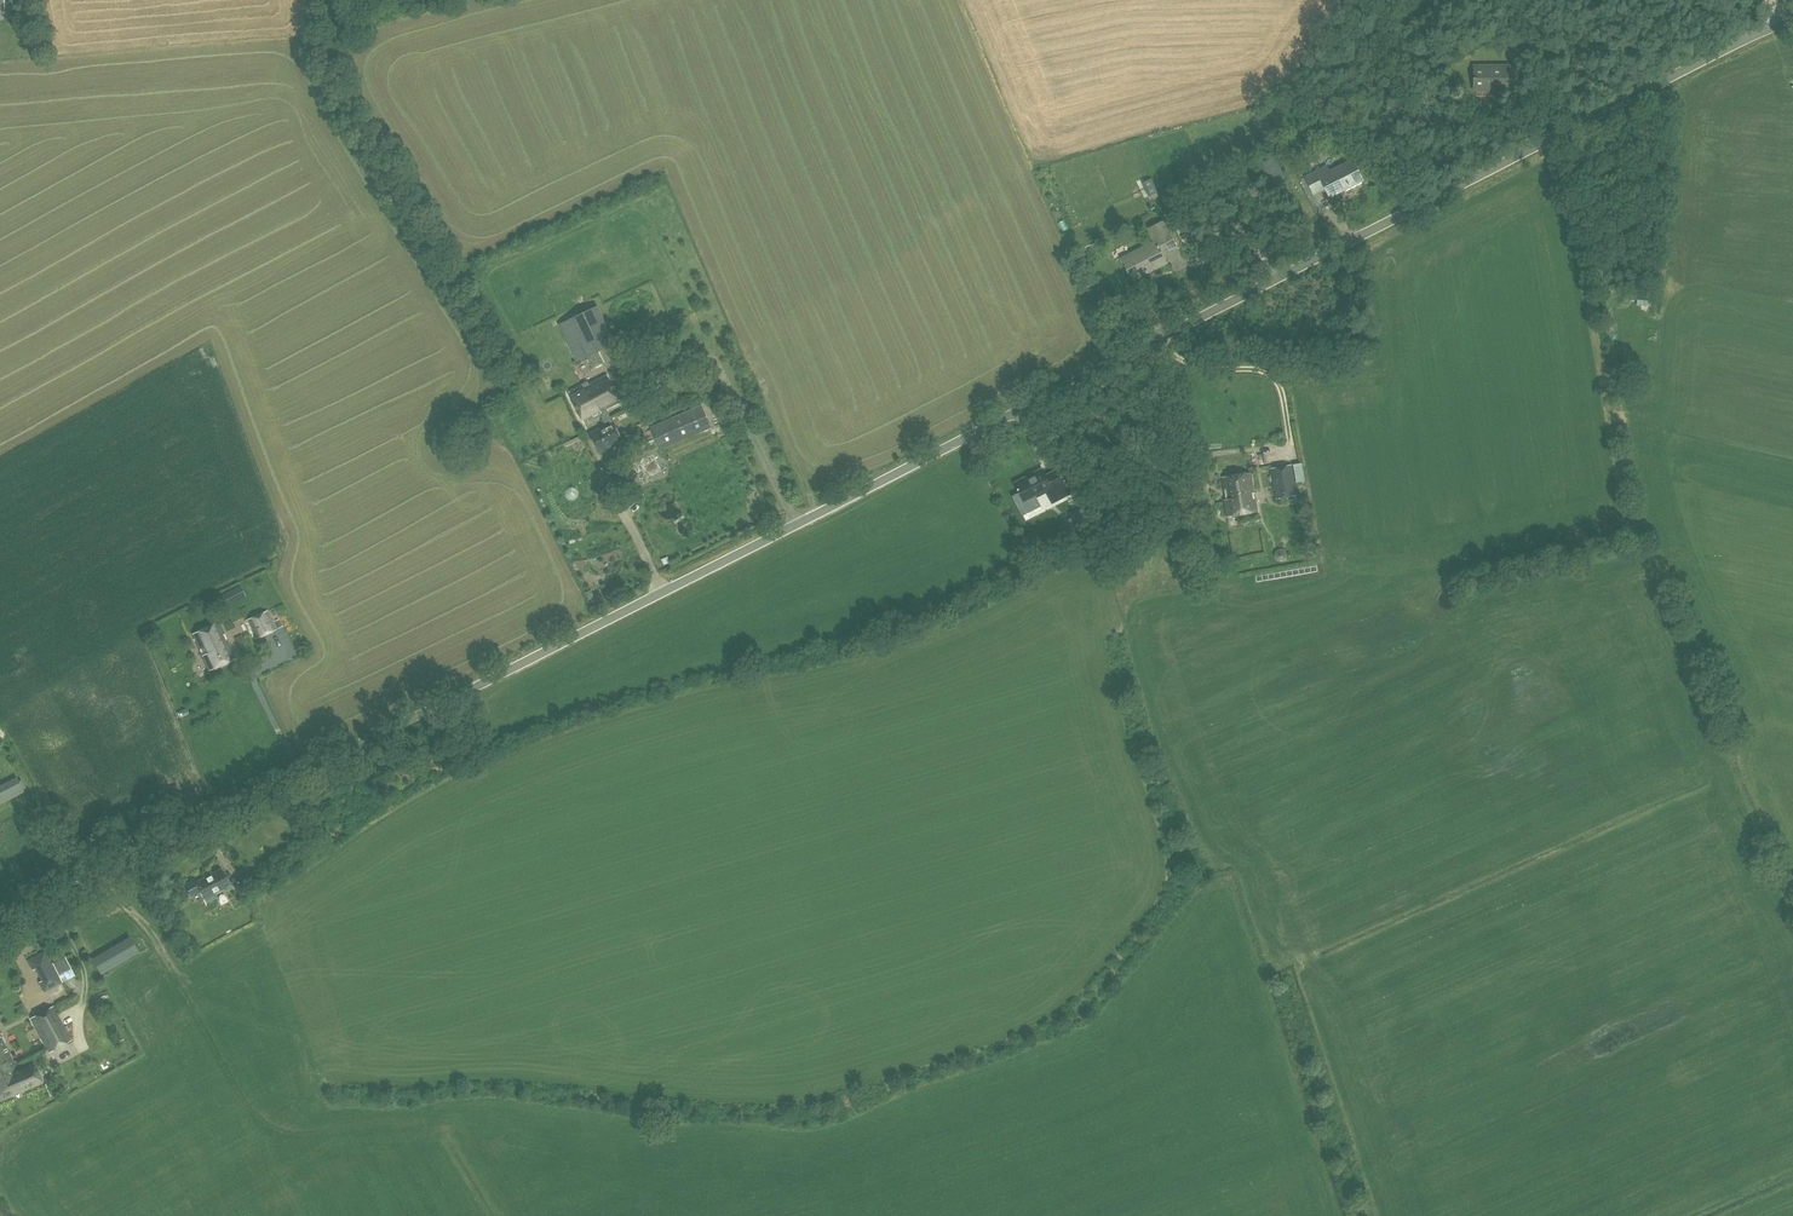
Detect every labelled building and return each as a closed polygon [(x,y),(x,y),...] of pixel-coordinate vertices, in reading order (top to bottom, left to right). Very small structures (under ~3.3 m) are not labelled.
[(4,7),(12,6),(11,0),(0,0),(0,9),(4,8),(4,7)] [(1517,90),(1517,65),(1474,65),(1474,87),(1500,87),(1500,90),(1517,90)] [(1286,178),(1275,155),(1257,165),(1268,186),(1286,178)] [(1362,180),(1352,159),(1329,171),(1326,166),(1305,176),(1314,194),(1326,188),(1331,196),(1362,180)] [(1177,247),(1163,221),(1148,229),(1155,241),(1122,258),(1133,279),(1166,262),(1162,254),(1177,247)] [(1180,235),(1184,243),(1193,238),(1190,231),(1180,235)] [(598,351),(615,343),(597,306),(559,324),(577,361),(587,356),(593,368),(603,363),(598,351)] [(620,402),(606,375),(589,383),(588,381),(582,383),(583,384),(569,391),(585,422),(601,414),(603,420),(610,417),(606,409),(620,402)] [(702,404),(677,415),(650,427),(660,449),(712,427),(702,404)] [(599,452),(623,441),(613,421),(610,417),(603,420),(606,425),(590,433),(599,452)] [(1293,464),(1297,482),(1305,480),(1302,462),(1293,464)] [(1298,494),(1292,464),(1270,468),(1276,498),(1298,494)] [(1069,494),(1056,471),(1045,476),(1043,470),(1015,484),(1023,502),(1046,490),(1053,502),(1069,494)] [(1257,511),(1250,472),(1222,477),(1226,499),(1224,499),(1227,516),(1257,511)] [(1084,522),(1078,512),(1066,519),(1072,528),(1084,522)] [(1253,538),(1261,537),(1261,529),(1252,530),(1253,538)] [(223,608),(246,595),(240,584),(217,596),(223,608)] [(276,629),(267,610),(248,619),(257,638),(276,629)] [(283,625),(279,618),(274,621),(277,628),(283,625)] [(236,658),(218,621),(193,634),(203,655),(202,655),(209,670),(236,658)] [(283,658),(292,654),(284,636),(275,640),(283,658)] [(459,732),(455,723),(448,727),(452,736),(459,732)] [(17,777),(0,785),(0,804),(24,791),(17,777)] [(191,895),(201,890),(207,902),(217,897),(214,893),(229,885),(221,869),(197,881),(195,878),(185,884),(191,895)] [(250,892),(243,877),(233,882),(241,897),(250,892)] [(140,952),(130,935),(92,957),(102,974),(140,952)] [(33,969),(50,960),(45,951),(28,960),(33,969)] [(71,968),(65,956),(52,963),(58,974),(71,968)] [(62,983),(57,974),(40,983),(45,992),(62,983)] [(40,1035),(63,1023),(53,1005),(30,1018),(40,1035)] [(63,1023),(40,1035),(49,1052),(72,1040),(63,1023)] [(16,1067),(1,1037),(0,1037),(0,1074),(16,1067)] [(16,1067),(0,1074),(0,1098),(30,1086),(30,1085),(41,1081),(34,1065),(23,1070),(22,1070),(18,1071),(16,1067)]
